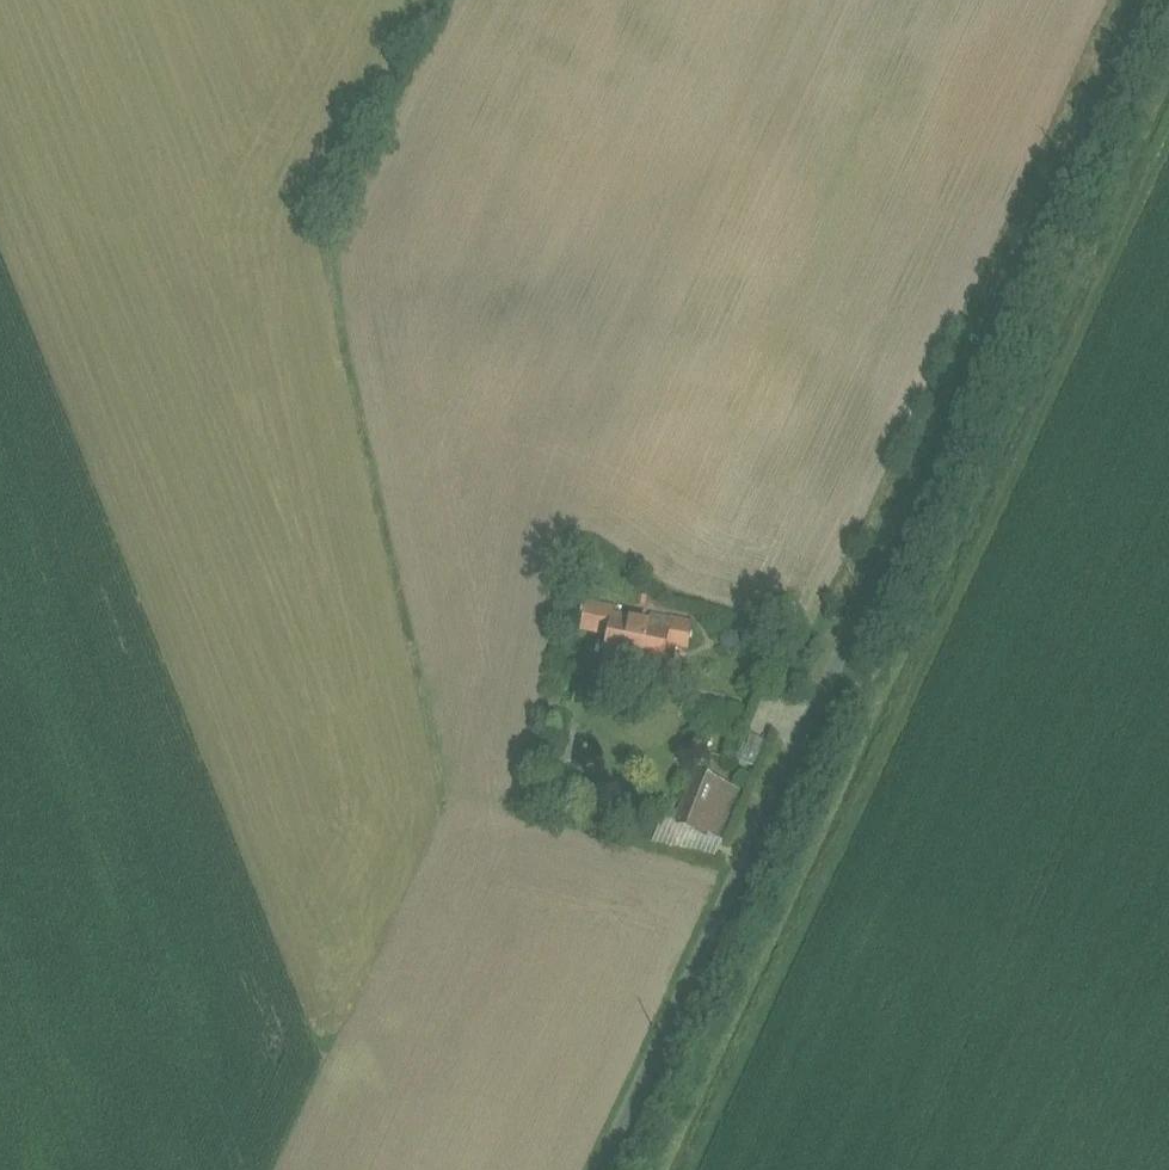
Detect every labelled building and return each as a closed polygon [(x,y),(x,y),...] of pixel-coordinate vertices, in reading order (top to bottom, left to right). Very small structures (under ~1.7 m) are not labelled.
[(606,636),(601,659),(659,670),(665,634),(689,639),(692,621),(652,614),(651,621),(612,615),(614,607),(586,602),(580,631),(606,636)] [(723,832),(740,790),(692,770),(674,811),(723,832)]
